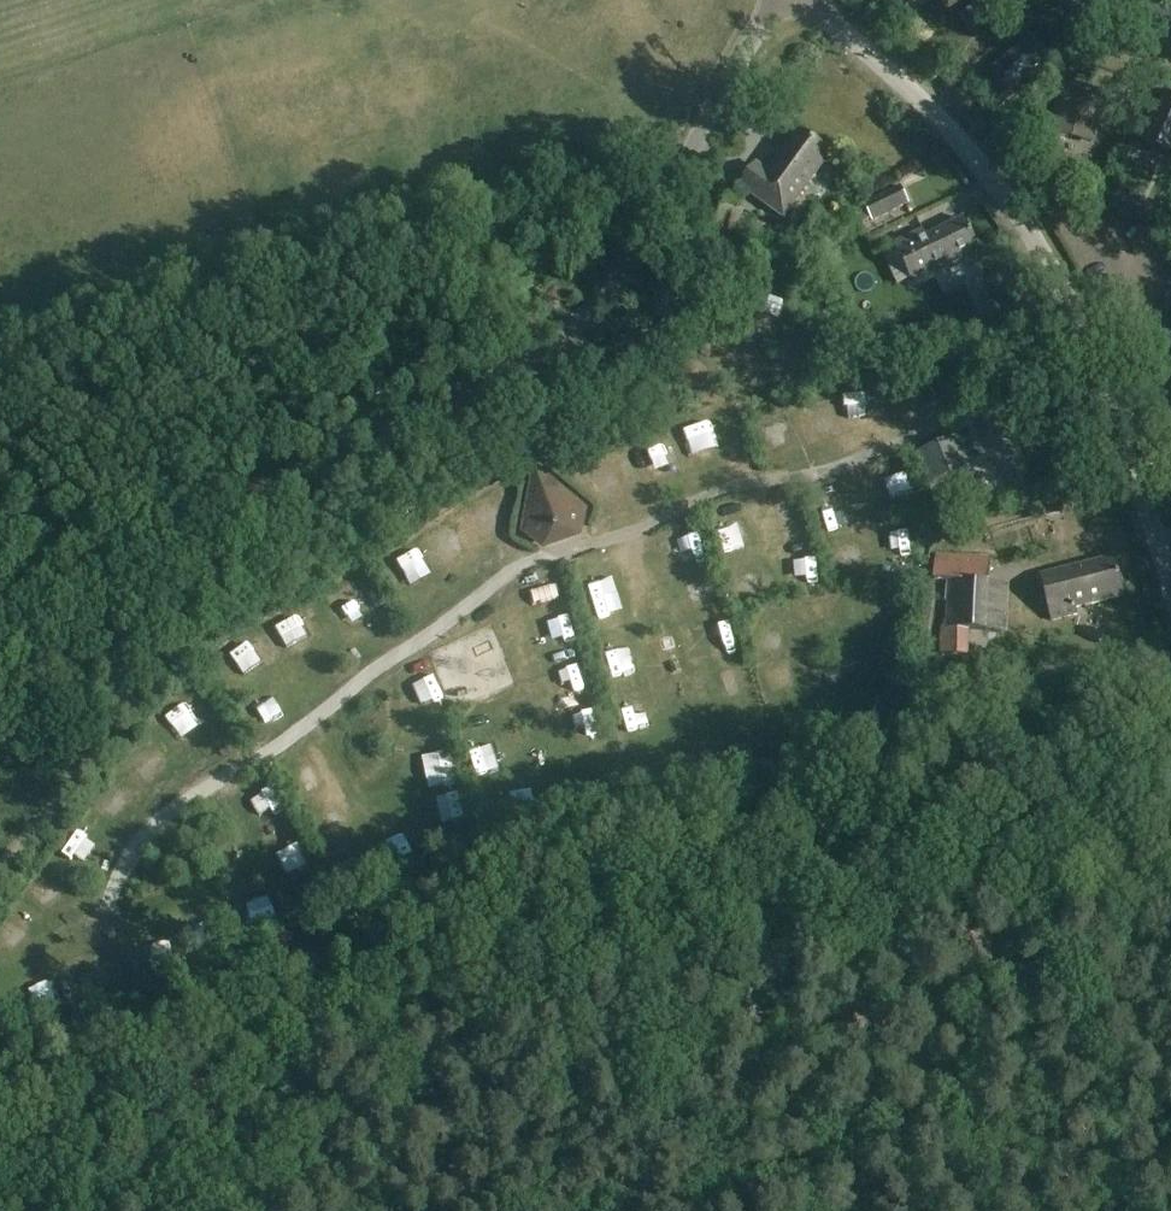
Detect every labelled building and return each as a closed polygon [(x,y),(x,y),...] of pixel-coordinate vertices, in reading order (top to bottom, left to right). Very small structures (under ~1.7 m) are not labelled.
[(946,16),(957,6),(952,0),(931,0),(946,16)] [(1108,0),(1083,0),(1097,12),(1108,0)] [(1170,44),(1170,13),(1155,0),(1146,0),(1130,20),(1167,49),(1170,44)] [(1064,87),(1052,133),(1094,143),(1105,97),(1064,87)] [(1164,93),(1163,96),(1142,141),(1170,154),(1170,96),(1164,93)] [(740,187),(783,219),(829,155),(798,132),(767,174),(755,166),(740,187)] [(920,172),(902,181),(905,187),(923,178),(920,172)] [(865,206),(873,223),(911,205),(902,188),(865,206)] [(863,205),(853,210),(859,224),(869,220),(863,205)] [(978,248),(963,217),(926,236),(922,228),(893,242),(911,280),(978,248)] [(945,298),(968,346),(1003,329),(979,282),(945,298)] [(524,507),(519,533),(538,548),(543,551),(581,538),(582,538),(587,509),(533,462),(525,502),(524,507)] [(1009,556),(997,562),(1006,580),(1018,574),(1009,556)] [(947,580),(944,629),(969,630),(969,631),(972,631),(1006,633),(1008,584),(987,583),(988,559),(936,557),(934,579),(947,580)] [(1038,579),(1048,616),(1050,624),(1075,617),(1074,612),(1120,600),(1126,598),(1115,558),(1109,559),(1038,579)] [(549,562),(535,566),(542,595),(556,591),(549,562)] [(923,587),(913,651),(925,652),(935,589),(923,587)] [(562,676),(575,676),(575,657),(562,657),(562,676)] [(213,723),(231,706),(214,688),(196,704),(213,723)]
